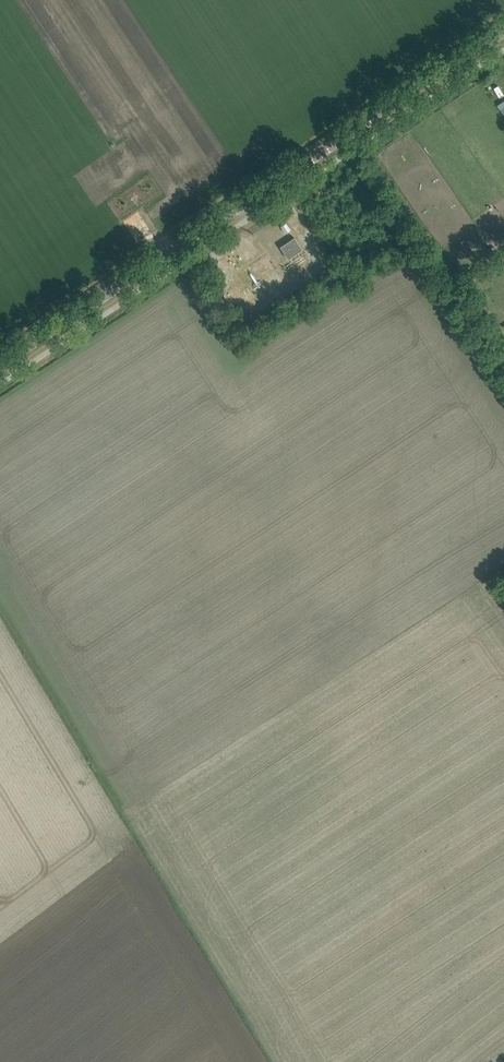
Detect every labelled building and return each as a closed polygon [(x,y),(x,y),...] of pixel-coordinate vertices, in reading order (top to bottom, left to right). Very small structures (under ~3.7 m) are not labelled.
[(302,249),(301,246),(295,237),(280,246),(288,258),(302,249)]
